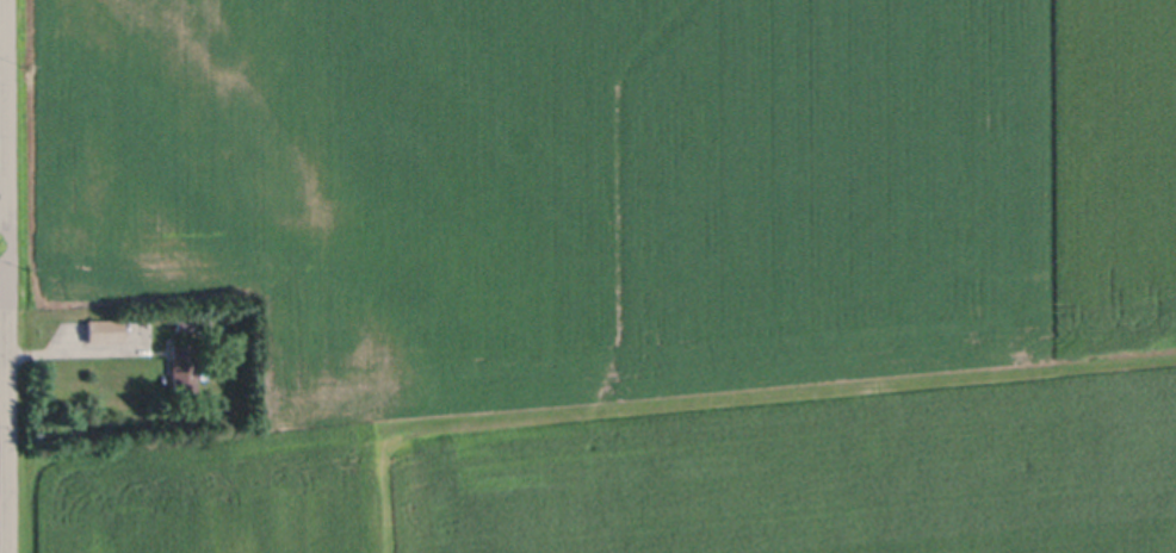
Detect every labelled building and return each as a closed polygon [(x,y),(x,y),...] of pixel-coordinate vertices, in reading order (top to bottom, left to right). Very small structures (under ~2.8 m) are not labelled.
[(123,338),(88,338),(87,318),(123,317),(123,338)] [(194,329),(178,329),(178,319),(194,319),(194,329)] [(197,343),(197,391),(173,391),(173,374),(172,374),(172,358),(173,358),(172,343),(197,343)]
